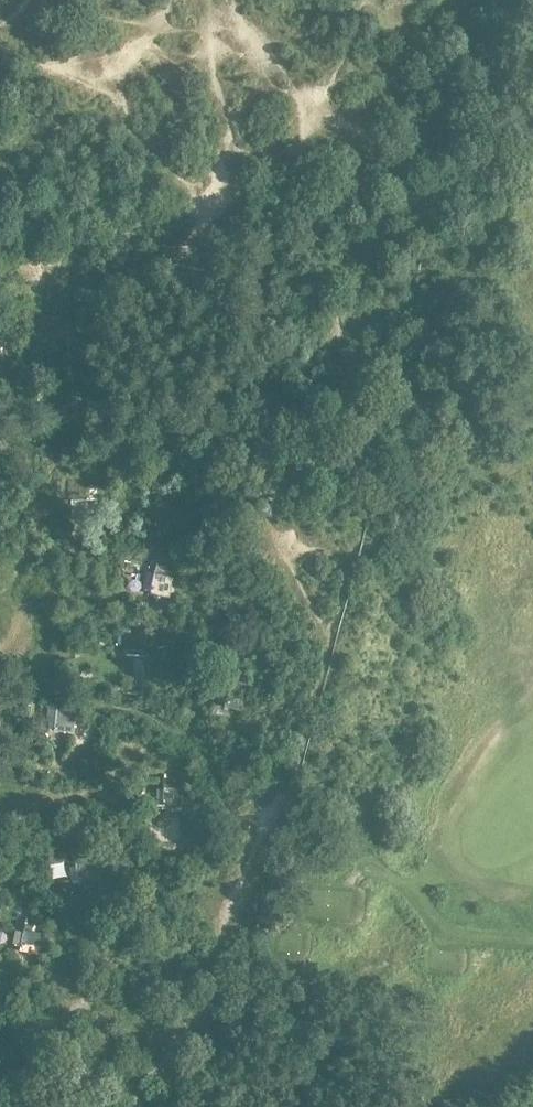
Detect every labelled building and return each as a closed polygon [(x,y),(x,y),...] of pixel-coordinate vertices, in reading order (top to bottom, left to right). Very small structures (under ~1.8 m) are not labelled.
[(405,146),(389,150),(392,161),(408,157),(405,146)] [(71,479),(71,500),(91,500),(91,479),(71,479)] [(260,511),(270,514),(275,502),(274,498),(269,497),(264,499),(260,511)] [(154,573),(150,594),(170,598),(174,577),(154,573)] [(155,650),(145,650),(142,699),(152,699),(151,693),(162,694),(163,656),(154,656),(155,650)] [(231,685),(226,705),(246,712),(250,691),(231,685)] [(57,709),(55,731),(73,732),(74,710),(57,709)] [(184,786),(165,785),(164,802),(183,803),(184,786)] [(96,861),(77,862),(80,884),(98,883),(96,861)] [(43,934),(25,929),(20,951),(38,955),(43,934)]
